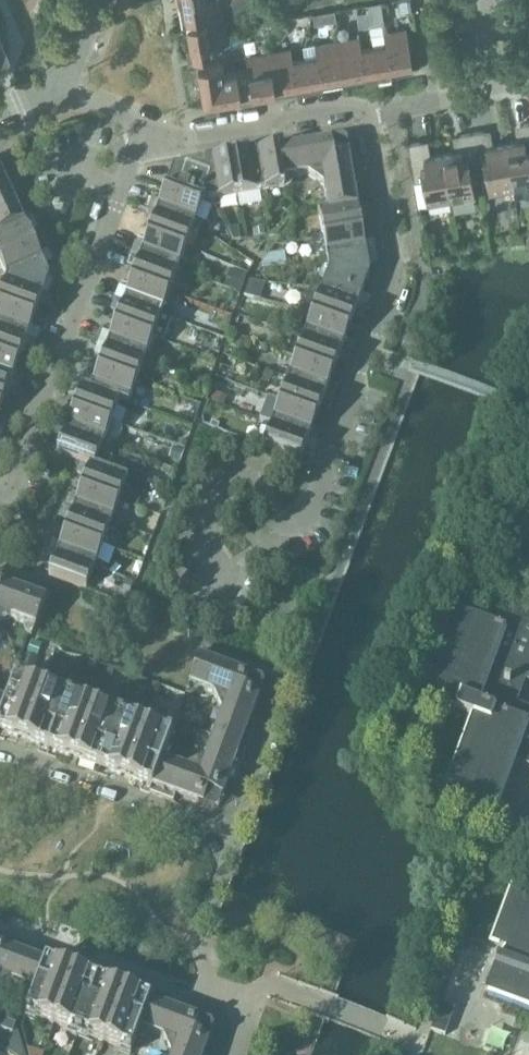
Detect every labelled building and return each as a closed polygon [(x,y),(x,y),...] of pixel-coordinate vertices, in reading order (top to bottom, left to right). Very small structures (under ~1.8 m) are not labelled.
[(187,24),(224,18),(221,0),(178,0),(179,3),(184,2),(187,24)] [(381,1),(366,4),(369,24),(384,22),(381,1)] [(335,9),(312,13),(313,23),(336,19),(335,9)] [(224,18),(187,24),(191,45),(186,46),(189,59),(218,55),(216,42),(227,40),(224,18)] [(386,45),(374,47),(379,76),(392,73),(391,69),(413,65),(407,29),(384,33),(386,45)] [(0,65),(9,61),(11,56),(7,47),(3,46),(4,41),(0,32),(0,65)] [(360,38),(338,41),(344,77),(365,73),(366,78),(379,76),(374,47),(362,49),(360,38)] [(317,57),(305,59),(310,88),(324,85),(323,81),(344,77),(338,41),(315,45),(317,57)] [(291,49),(269,53),(275,89),(296,85),(297,90),(310,88),(305,59),(293,61),(291,49)] [(249,69),(237,71),(240,90),(227,92),(229,102),(255,97),(254,92),(275,89),(269,53),(247,57),(249,69)] [(240,90),(237,71),(225,73),(223,61),(190,67),(193,83),(201,81),(206,106),(229,102),(227,92),(240,90)] [(505,143),(514,190),(528,187),(528,123),(521,125),(523,140),(505,143)] [(485,131),(472,133),(480,184),(488,183),(489,194),(514,190),(505,143),(488,146),(485,131)] [(461,151),(443,154),(451,201),(475,197),(473,185),(480,184),(472,133),(458,136),(461,151)] [(308,176),(316,182),(324,188),(328,212),(328,213),(364,207),(364,206),(359,181),(354,182),(350,159),(346,156),(349,151),(347,142),(343,140),(333,141),(331,145),(327,142),(303,146),(302,141),(276,145),(277,151),(278,151),(283,181),(308,176)] [(451,201),(443,154),(425,157),(423,142),(409,144),(416,182),(423,181),(427,205),(451,201)] [(264,143),(252,145),(261,194),(285,190),(283,181),(278,151),(277,151),(266,153),(264,143)] [(242,157),(231,159),(238,198),(261,194),(252,145),(241,147),(242,157)] [(206,153),(207,163),(208,163),(215,202),(238,198),(231,159),(220,161),(218,151),(206,153)] [(173,168),(165,191),(203,204),(215,202),(208,163),(207,163),(173,168)] [(29,220),(29,219),(19,196),(13,199),(3,177),(0,176),(0,233),(29,220)] [(152,198),(148,210),(194,227),(203,204),(165,191),(161,202),(152,198)] [(368,206),(364,206),(364,207),(328,213),(328,212),(319,214),(323,238),(362,231),(360,220),(370,218),(368,206)] [(153,224),(149,235),(186,249),(194,227),(148,210),(144,221),(153,224)] [(29,219),(29,220),(0,233),(0,260),(34,244),(29,233),(38,229),(33,218),(29,219)] [(228,231),(233,243),(241,242),(239,229),(228,231)] [(364,243),(362,231),(323,238),(327,261),(376,253),(374,241),(364,243)] [(136,243),(132,254),(178,271),(186,249),(149,235),(145,246),(136,243)] [(34,244),(0,260),(0,264),(7,279),(44,265),(53,261),(48,250),(39,254),(34,244)] [(376,253),(327,261),(329,271),(321,292),(368,309),(372,297),(363,294),(370,275),(368,266),(378,265),(376,253)] [(137,269),(133,280),(170,293),(178,271),(132,254),(127,265),(137,269)] [(49,278),(44,265),(7,279),(44,294),(49,278)] [(7,279),(0,298),(0,303),(35,316),(39,306),(48,309),(53,297),(44,294),(7,279)] [(119,287),(115,298),(161,316),(170,293),(133,280),(129,290),(119,287)] [(321,292),(313,314),(350,328),(354,317),(363,320),(368,309),(321,292)] [(120,313),(116,324),(153,338),(161,316),(115,298),(111,310),(120,313)] [(0,303),(0,328),(36,342),(41,330),(31,327),(35,316),(0,303)] [(313,314),(305,336),(351,353),(355,342),(346,339),(350,328),(313,314)] [(103,331),(99,343),(145,360),(153,338),(116,324),(112,335),(103,331)] [(0,328),(0,354),(19,361),(23,350),(32,353),(36,342),(0,328)] [(351,353),(305,336),(297,359),(334,372),(338,362),(347,365),(351,353)] [(104,357),(100,368),(137,382),(145,360),(99,343),(95,354),(104,357)] [(0,354),(0,379),(20,386),(24,375),(15,372),(19,361),(0,354)] [(334,372),(297,359),(288,381),(335,398),(339,386),(330,383),(334,372)] [(87,375),(83,386),(92,390),(120,401),(119,402),(128,405),(137,382),(100,368),(96,379),(87,375)] [(0,379),(0,404),(3,405),(7,395),(16,398),(20,386),(0,379)] [(288,381),(280,403),(317,416),(321,406),(330,409),(335,398),(288,381)] [(78,399),(74,409),(111,423),(119,402),(120,401),(92,390),(83,386),(74,383),(69,395),(78,399)] [(317,416),(280,403),(272,425),(318,442),(323,430),(313,427),(317,416)] [(61,417),(57,428),(103,445),(111,423),(74,409),(70,420),(61,417)] [(318,442),(272,425),(264,448),(301,462),(305,450),(314,453),(318,442)] [(58,455),(81,463),(90,467),(91,466),(95,468),(95,467),(108,471),(116,450),(103,445),(57,428),(53,440),(62,443),(58,455)] [(86,478),(82,488),(119,502),(128,479),(108,471),(95,467),(95,468),(91,466),(90,467),(81,463),(77,474),(86,478)] [(78,499),(69,496),(65,507),(111,524),(119,502),(82,488),(78,499)] [(111,524),(65,507),(61,518),(70,522),(66,532),(103,546),(111,524)] [(103,546),(66,532),(62,543),(53,540),(49,551),(95,568),(103,546)] [(95,568),(49,551),(45,563),(54,566),(49,578),(87,591),(95,568)] [(11,620),(36,629),(48,595),(23,586),(21,591),(0,583),(0,625),(11,620)] [(496,813),(515,762),(528,767),(528,708),(516,703),(525,680),(528,682),(528,623),(493,610),(487,624),(454,611),(422,701),(456,713),(442,752),(458,758),(445,794),(496,813)] [(225,661),(202,652),(189,686),(214,695),(222,713),(213,737),(247,749),(256,725),(250,723),(259,701),(257,696),(261,695),(265,686),(262,681),(253,677),(249,680),(247,675),(224,667),(225,661)] [(15,680),(7,702),(8,703),(0,723),(0,732),(48,750),(67,699),(15,680)] [(102,770),(120,719),(67,699),(48,750),(102,770)] [(163,760),(172,738),(120,719),(102,770),(151,788),(163,760)] [(247,749),(213,737),(204,761),(187,769),(163,760),(151,788),(151,790),(149,794),(174,803),(176,797),(199,806),(204,804),(205,808),(214,812),(219,809),(222,800),(220,796),(224,794),(233,771),(238,773),(247,749)] [(515,880),(491,944),(501,947),(485,992),(528,1008),(528,885),(515,880)] [(49,958),(24,948),(22,954),(0,945),(0,988),(12,982),(36,991),(47,963),(49,958)] [(26,1016),(79,1035),(98,982),(47,963),(36,991),(26,1016)] [(131,1054),(140,1030),(150,1001),(149,1001),(98,982),(79,1035),(131,1054)] [(209,1044),(206,1040),(211,1038),(214,1029),(212,1024),(203,1021),(198,1023),(197,1018),(174,1010),(176,1005),(151,996),(149,1001),(150,1001),(140,1030),(164,1039),(171,1054),(205,1054),(209,1044)] [(442,1003),(430,1030),(445,1036),(456,1009),(442,1003)]
